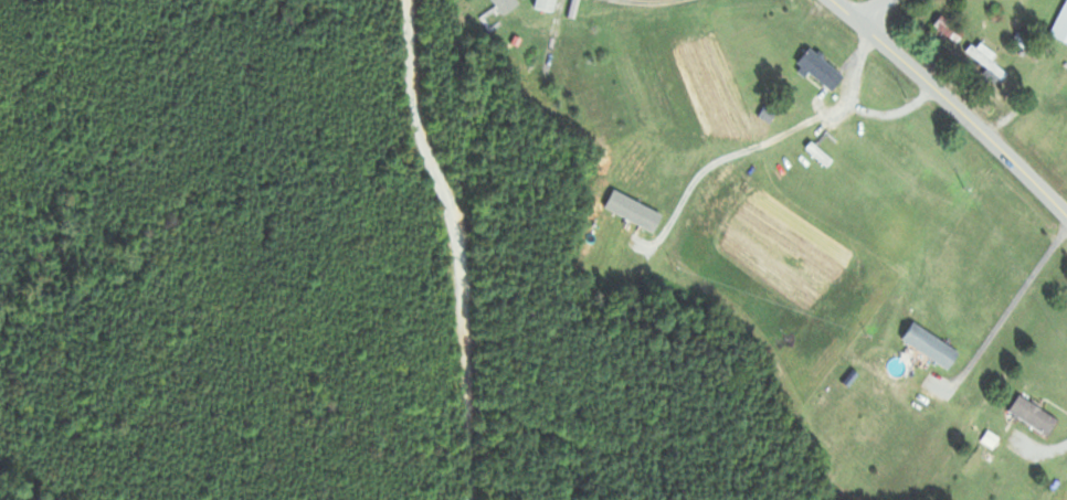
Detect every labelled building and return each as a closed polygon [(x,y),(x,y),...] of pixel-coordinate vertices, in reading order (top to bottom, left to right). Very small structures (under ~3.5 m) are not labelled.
[(528,11),(550,15),(553,0),(530,0),(528,11)] [(1047,38),(1066,47),(1066,0),(1065,0),(1047,38)] [(930,28),(955,46),(963,36),(937,18),(930,28)] [(997,83),(1003,76),(989,63),(994,58),(977,42),(966,53),(997,83)] [(841,80),(809,48),(794,63),(826,95),(841,80)] [(897,341),(945,372),(956,354),(908,324),(897,341)] [(1057,422),(1017,397),(1006,415),(1046,440),(1057,422)]
